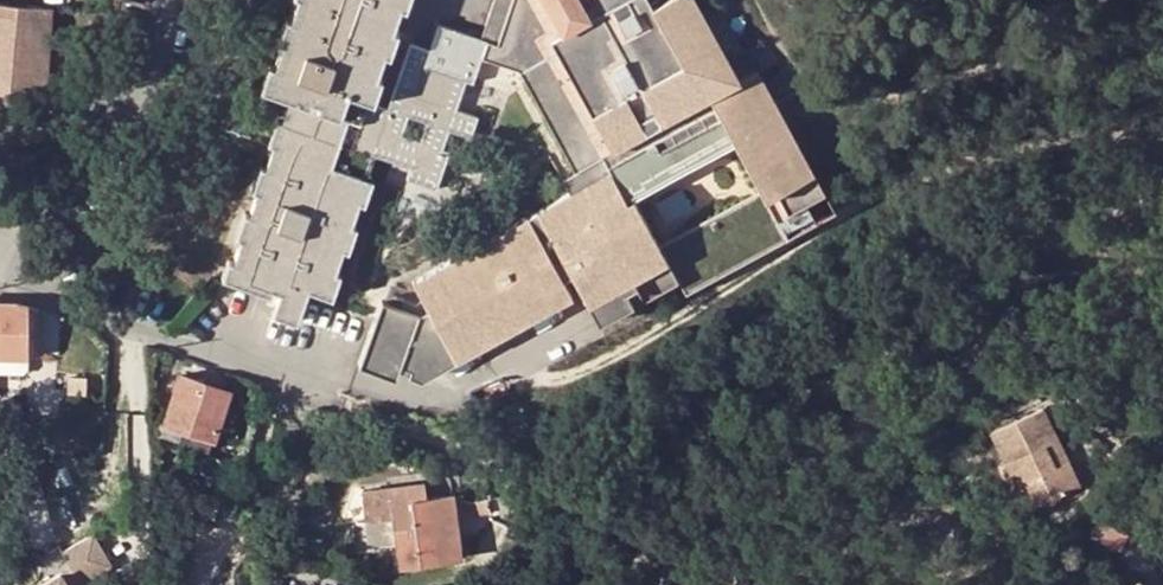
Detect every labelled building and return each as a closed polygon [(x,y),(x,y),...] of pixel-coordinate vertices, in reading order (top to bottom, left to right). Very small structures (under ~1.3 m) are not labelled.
[(275,146),(268,167),(258,194),(251,214),(242,240),(240,247),(235,260),(229,279),(270,294),(272,288),(279,291),(274,311),(297,320),(309,288),(327,294),(336,270),(343,249),(352,223),(359,202),(368,177),(376,154),(390,160),(393,153),(413,161),(411,168),(440,179),(450,151),(445,149),(436,146),(442,127),(451,130),(465,134),(471,113),(458,108),(450,105),(460,77),(467,79),(473,81),(487,41),(440,25),(431,49),(411,43),(403,66),(389,107),(375,102),(368,100),(377,75),(385,52),(393,29),(401,7),(403,0),(299,0),(292,19),(283,45),(276,66),(267,89),(292,99),(284,121),(275,146)] [(419,312),(382,299),(359,363),(396,376),(401,363),(411,367),(409,373),(423,378),(581,299),(572,282),(581,278),(606,328),(641,310),(634,296),(645,291),(652,305),(687,287),(695,302),(832,233),(755,78),(737,88),(693,0),(674,0),(652,11),(646,0),(515,0),(498,46),(487,41),(482,56),(530,75),(582,179),(569,185),(576,200),(414,280),(428,308),(419,312)] [(401,7),(407,9),(410,0),(403,0),(401,7)] [(44,53),(48,6),(0,2),(0,90),(40,94),(41,85),(44,53)] [(277,43),(283,45),(292,19),(286,16),(277,43)] [(399,31),(393,29),(385,52),(391,55),(399,31)] [(63,55),(44,53),(41,85),(60,87),(63,55)] [(261,88),(267,89),(276,66),(269,64),(261,88)] [(383,77),(377,75),(368,100),(375,102),(377,94),(383,77)] [(458,108),(463,90),(467,79),(460,77),(450,105),(458,108)] [(479,116),(471,113),(465,134),(472,137),(479,116)] [(275,146),(284,121),(276,119),(268,143),(275,146)] [(445,149),(451,130),(442,127),(436,146),(445,149)] [(393,153),(390,160),(411,168),(413,161),(393,153)] [(258,194),(268,167),(260,165),(251,192),(258,194)] [(437,188),(440,179),(411,168),(408,178),(437,188)] [(368,177),(359,202),(367,204),(375,180),(368,177)] [(242,240),(251,214),(244,211),(235,238),(242,240)] [(352,223),(343,249),(350,251),(359,225),(352,223)] [(229,279),(235,260),(228,257),(221,277),(229,279)] [(336,270),(327,294),(334,296),(342,273),(336,270)] [(27,355),(27,306),(15,303),(0,303),(0,356),(27,355)] [(27,306),(27,355),(39,356),(39,310),(27,306)] [(166,421),(214,439),(229,392),(182,376),(166,421)] [(0,400),(0,437),(18,504),(9,506),(16,543),(53,535),(46,498),(41,498),(13,396),(0,400)] [(1048,404),(997,426),(1021,483),(1030,478),(1041,504),(1083,485),(1048,404)] [(214,439),(166,421),(159,419),(156,432),(210,450),(214,439)] [(152,470),(151,442),(136,443),(136,469),(152,470)] [(425,483),(410,485),(411,500),(427,498),(425,483)] [(452,494),(427,498),(411,500),(410,485),(362,491),(367,529),(373,546),(396,546),(398,565),(461,556),(452,494)] [(469,504),(473,517),(492,511),(489,498),(469,504)] [(92,532),(110,563),(140,545),(122,514),(92,532)] [(1131,533),(1104,523),(1099,541),(1126,550),(1131,533)] [(36,584),(109,584),(91,553),(36,584)]
